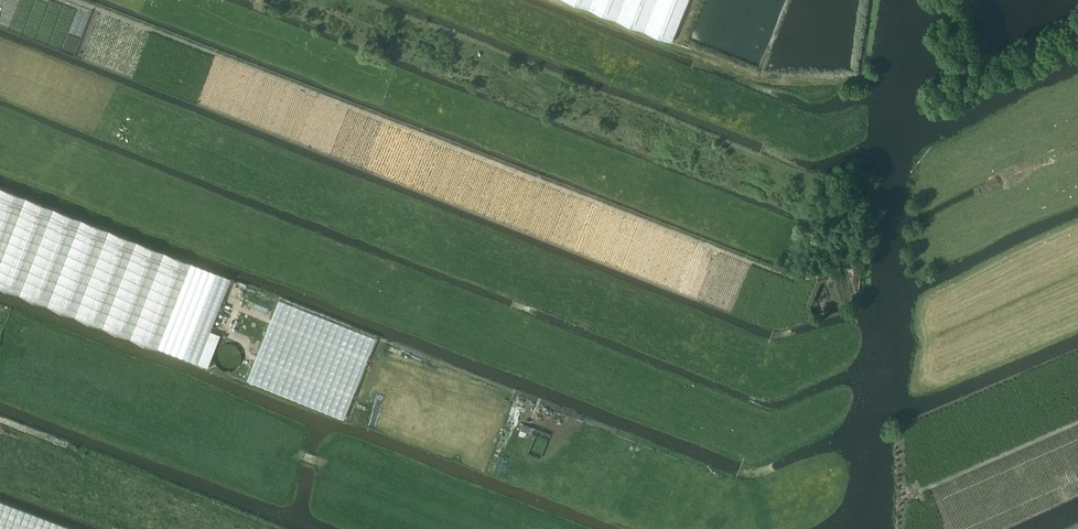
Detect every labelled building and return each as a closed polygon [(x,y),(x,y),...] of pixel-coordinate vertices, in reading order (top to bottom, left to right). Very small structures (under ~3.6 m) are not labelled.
[(674,42),(691,0),(567,0),(674,42)] [(159,350),(159,349),(160,346),(179,354),(199,361),(211,330),(227,288),(231,278),(0,187),(0,287),(159,350)] [(279,300),(248,380),(344,418),(376,338),(279,300)] [(0,500),(0,528),(78,528),(0,500)]
